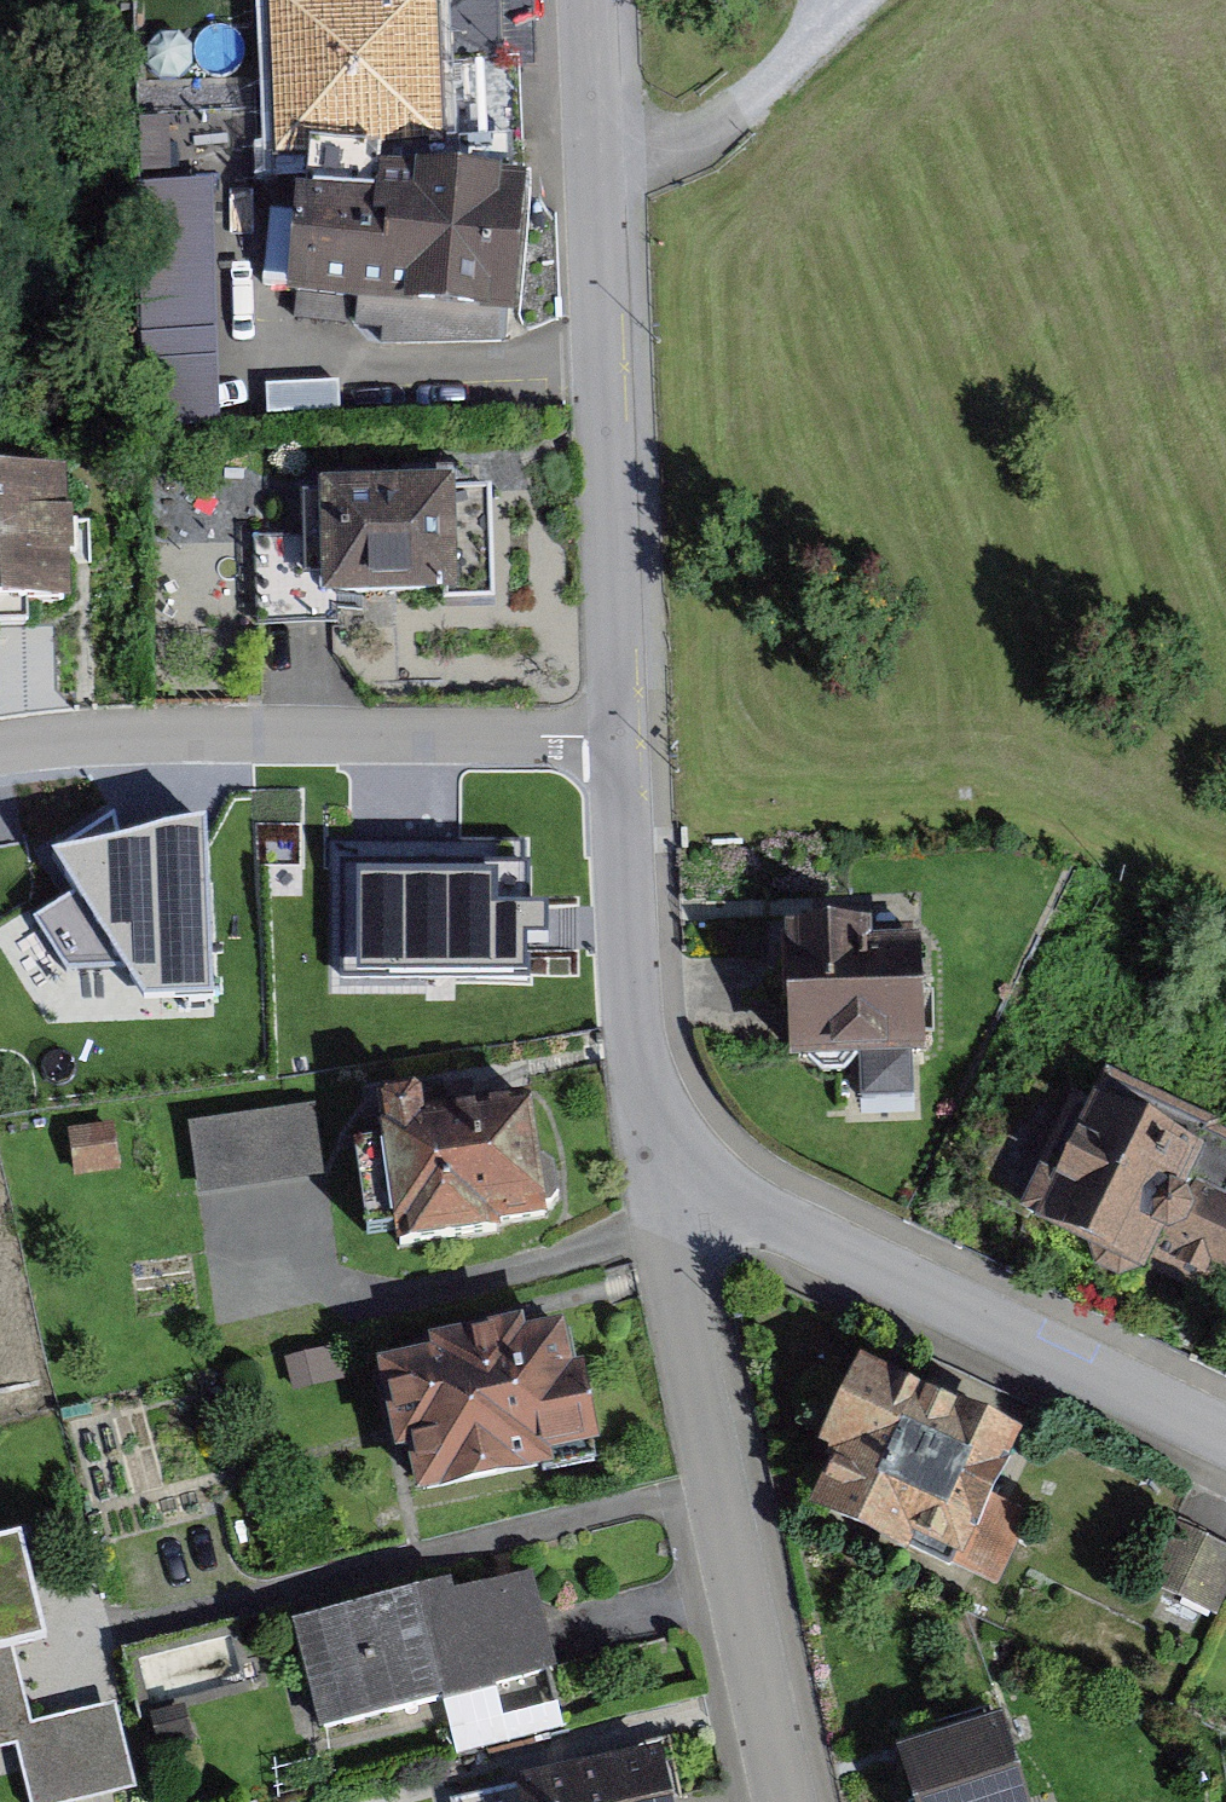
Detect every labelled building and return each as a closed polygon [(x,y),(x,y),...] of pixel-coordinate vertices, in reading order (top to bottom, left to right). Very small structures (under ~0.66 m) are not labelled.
[(272,172),(318,171),(319,321),(560,318),(557,68),(482,69),(482,0),(270,0),(272,172)] [(148,245),(158,421),(231,416),(221,241),(148,245)] [(457,478),(320,482),(324,595),(460,591),(457,478)] [(0,487),(0,607),(95,606),(94,486),(0,487)] [(530,826),(280,840),(282,867),(304,866),(311,998),(548,985),(546,946),(557,946),(556,915),(543,916),(539,852),(531,852),(530,826)] [(193,877),(64,895),(78,916),(41,934),(65,975),(109,961),(125,980),(206,969),(193,877)] [(924,920),(827,928),(840,1079),(985,1067),(978,977),(929,981),(924,920)] [(578,1066),(390,1094),(415,1260),(603,1231),(578,1066)] [(1105,1096),(1057,1224),(1225,1287),(1225,1141),(1105,1096)] [(199,1112),(204,1186),(330,1177),(325,1103),(199,1112)] [(623,1319),(395,1369),(428,1517),(656,1467),(623,1319)] [(1073,1437),(887,1376),(837,1527),(1024,1588),(1073,1437)] [(1199,1528),(1170,1594),(1225,1618),(1225,1539),(1199,1528)] [(0,1562),(0,1658),(66,1640),(41,1550),(0,1562)] [(561,1562),(323,1620),(352,1736),(589,1678),(561,1562)] [(17,1735),(36,1801),(131,1801),(157,1795),(132,1704),(17,1735)] [(905,1743),(919,1791),(912,1793),(914,1801),(1027,1801),(1001,1714),(905,1743)] [(452,1790),(454,1801),(707,1801),(696,1745),(452,1790)]
